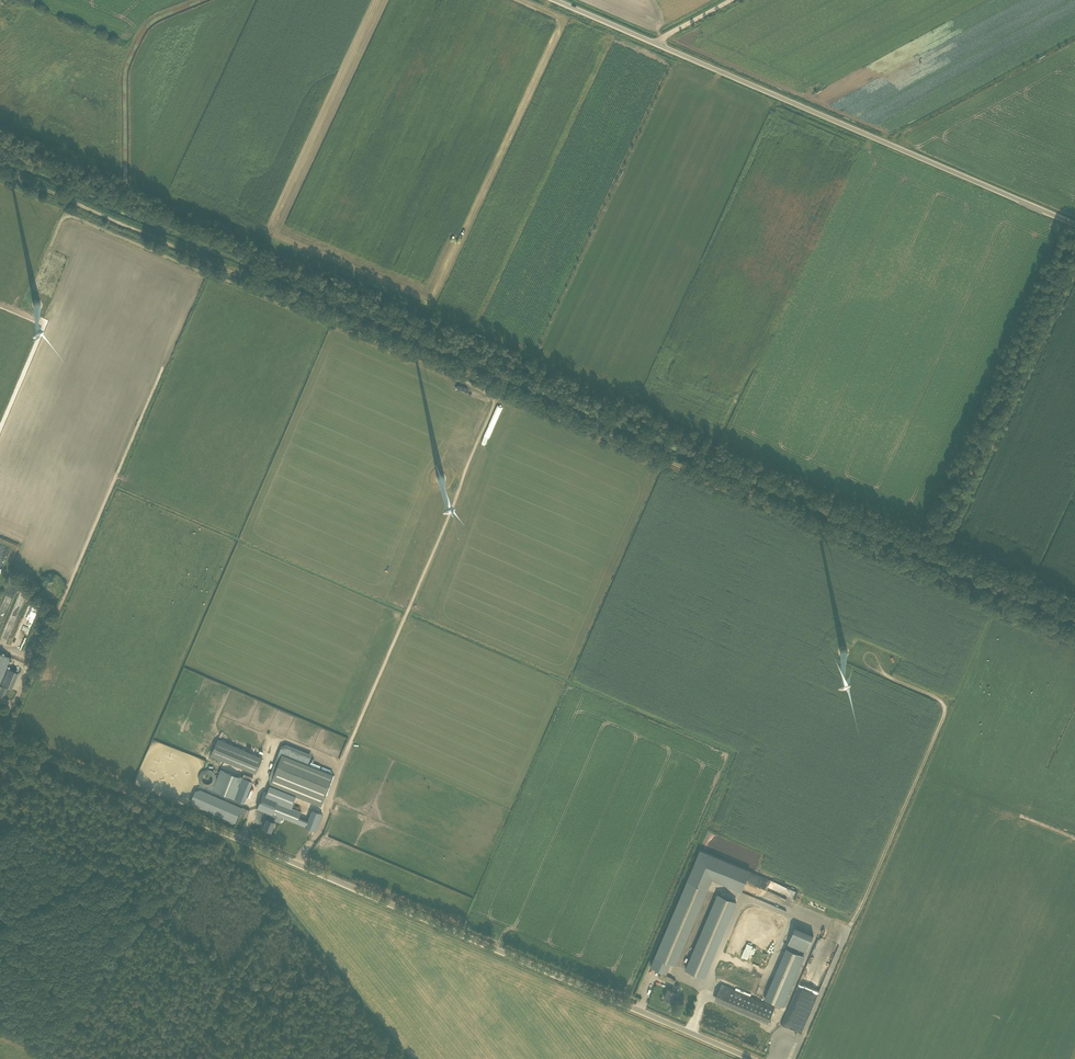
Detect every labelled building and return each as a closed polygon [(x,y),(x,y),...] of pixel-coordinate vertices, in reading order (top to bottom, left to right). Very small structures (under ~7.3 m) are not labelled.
[(38,301),(37,301),(35,301),(34,302),(34,303),(33,304),(33,305),(34,307),(34,308),(35,308),(37,309),(38,309),(39,308),(40,308),(41,307),(41,305),(41,304),(41,303),(40,302),(39,301),(38,301)] [(453,383),(452,387),(487,401),(489,397),(453,383)] [(442,474),(440,474),(439,474),(438,475),(437,476),(437,477),(437,479),(437,480),(438,481),(439,482),(440,482),(442,482),(443,482),(444,481),(445,480),(445,479),(445,477),(445,476),(444,475),(443,474),(442,474)] [(7,553),(9,548),(0,544),(0,550),(7,553)] [(840,651),(840,652),(840,653),(841,654),(841,655),(842,655),(843,655),(844,655),(845,655),(846,655),(847,655),(847,654),(848,653),(848,652),(848,651),(848,650),(848,649),(847,649),(847,648),(846,648),(845,647),(844,647),(843,647),(842,648),(841,648),(841,649),(840,649),(840,650),(840,651)] [(11,657),(0,652),(0,684),(11,657)] [(1,684),(12,689),(19,673),(8,668),(1,684)] [(218,738),(210,756),(255,773),(262,757),(218,738)] [(269,785),(321,806),(334,774),(308,764),(311,756),(285,746),(280,748),(269,776),(270,783),(269,785)] [(212,790),(244,802),(253,781),(241,776),(238,776),(220,769),(212,790)] [(200,770),(200,782),(215,782),(215,775),(211,775),(211,770),(200,770)] [(246,809),(194,787),(188,803),(235,822),(240,811),(245,813),(246,809)] [(296,823),(300,811),(291,808),(293,802),(263,790),(256,808),(271,814),(268,819),(267,819),(263,828),(271,831),(274,822),(274,821),(276,815),(296,823)] [(316,830),(323,813),(312,809),(305,826),(316,830)] [(685,884),(653,960),(669,966),(701,890),(685,884)] [(768,889),(752,886),(751,888),(748,887),(747,895),(766,899),(768,889)] [(713,896),(681,971),(699,979),(731,903),(713,896)] [(805,951),(812,933),(793,926),(786,944),(805,951)] [(805,956),(786,948),(765,998),(783,1006),(805,956)] [(660,972),(659,976),(674,983),(676,979),(660,972)] [(668,988),(666,993),(664,998),(672,1001),(676,993),(675,993),(678,985),(674,983),(671,989),(668,988)] [(733,988),(721,984),(718,991),(716,997),(770,1019),(775,1007),(733,989),(733,988)]
